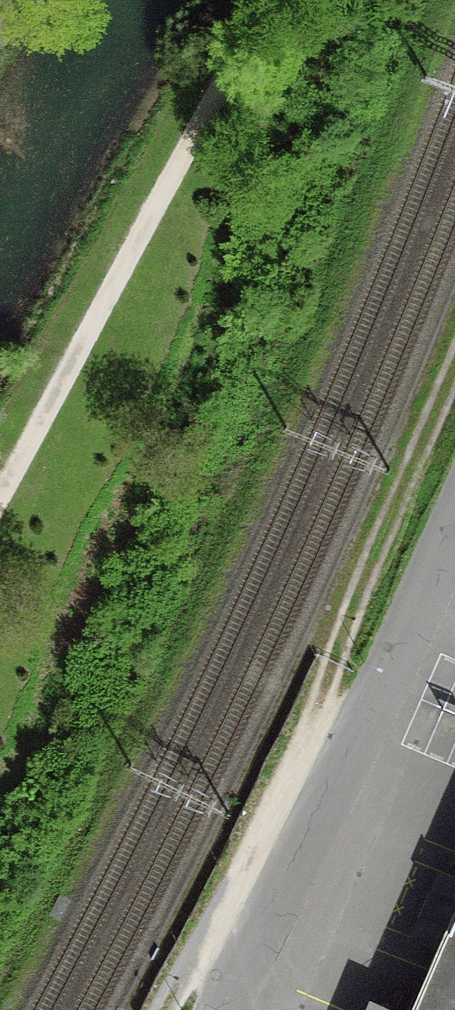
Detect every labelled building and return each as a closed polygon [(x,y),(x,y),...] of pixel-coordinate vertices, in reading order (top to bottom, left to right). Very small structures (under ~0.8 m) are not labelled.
[(406,1009),(454,1009),(454,896),(406,1009)]
